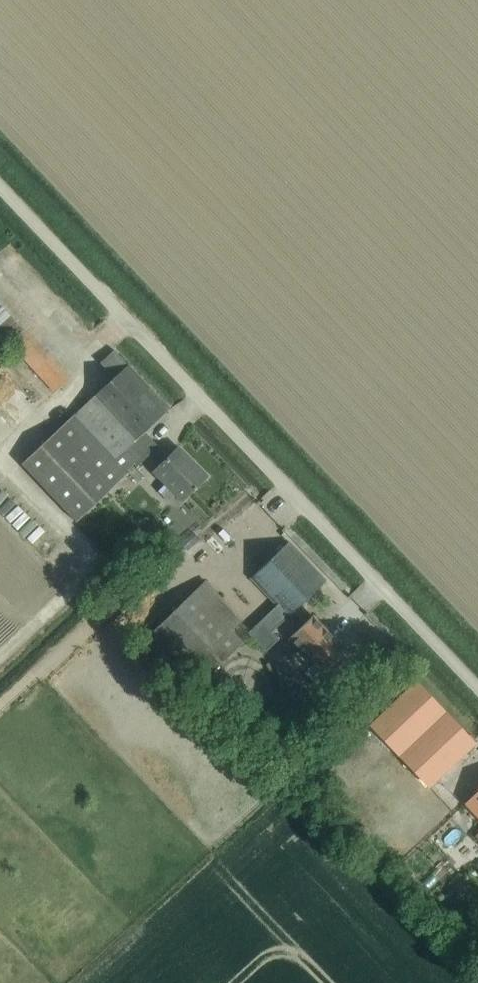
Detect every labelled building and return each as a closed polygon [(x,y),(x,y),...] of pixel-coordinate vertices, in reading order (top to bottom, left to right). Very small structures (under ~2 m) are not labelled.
[(69,379),(0,304),(0,334),(54,393),(69,379)] [(137,465),(143,459),(158,446),(144,431),(169,408),(114,349),(100,362),(112,376),(19,460),(72,520),(126,473),(134,482),(140,476),(129,464),(134,461),(137,465)] [(181,502),(193,490),(207,476),(177,446),(151,472),(164,485),(157,491),(167,502),(174,495),(181,502)] [(275,606),(247,632),(266,651),(272,645),(279,639),(271,631),(319,585),(325,580),(288,541),(273,555),(249,578),(275,606)] [(191,689),(196,684),(241,642),(229,628),(239,619),(204,582),(144,640),(191,689)] [(312,615),(288,638),(322,674),(346,651),(312,615)] [(400,695),(369,725),(394,752),(428,787),(459,757),(474,743),(415,681),(400,695)] [(464,804),(477,818),(477,790),(464,804)]
